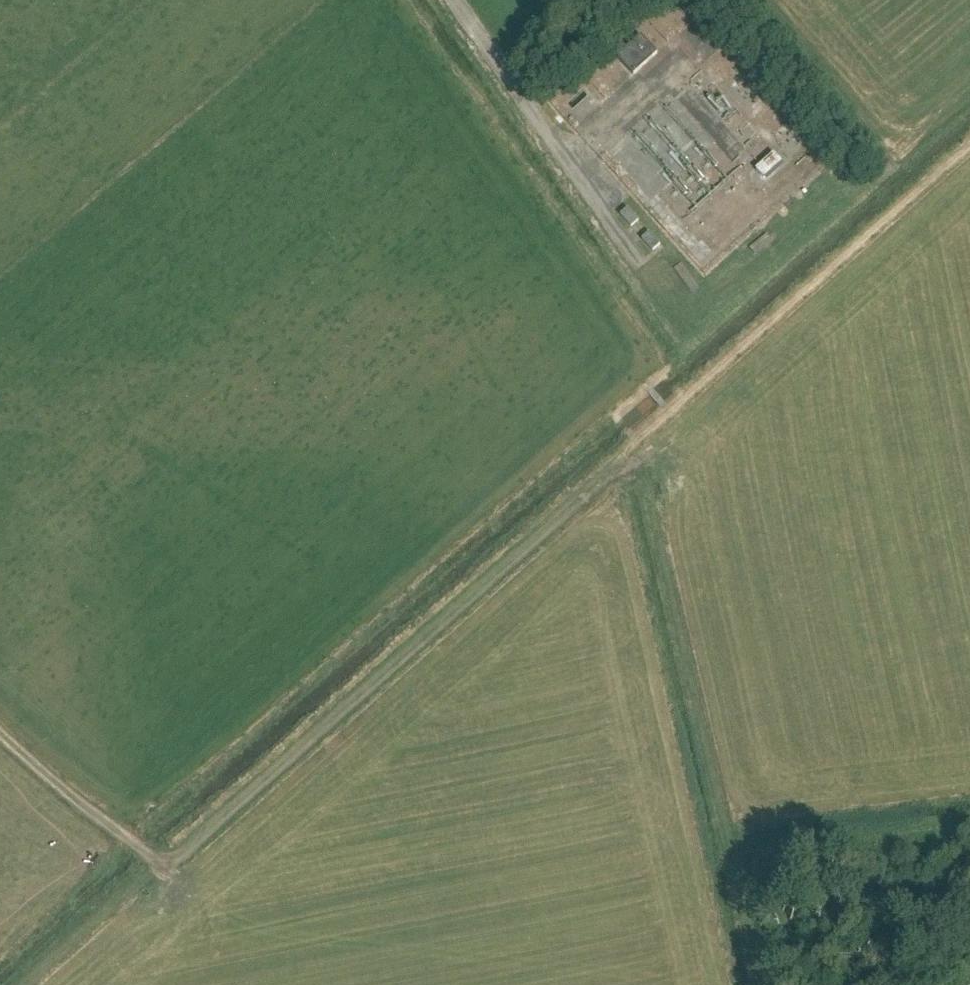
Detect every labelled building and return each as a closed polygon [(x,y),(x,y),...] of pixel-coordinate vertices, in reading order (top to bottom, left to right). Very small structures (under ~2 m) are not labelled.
[(655,54),(639,37),(616,58),(632,75),(655,54)] [(575,110),(582,120),(602,105),(595,95),(575,110)] [(728,96),(715,104),(723,116),(735,108),(728,96)] [(712,160),(699,143),(673,107),(661,116),(701,168),(712,160)] [(753,121),(741,134),(750,143),(762,130),(753,121)] [(767,179),(785,161),(776,152),(758,169),(767,179)] [(654,232),(643,239),(652,253),(663,246),(654,232)]
